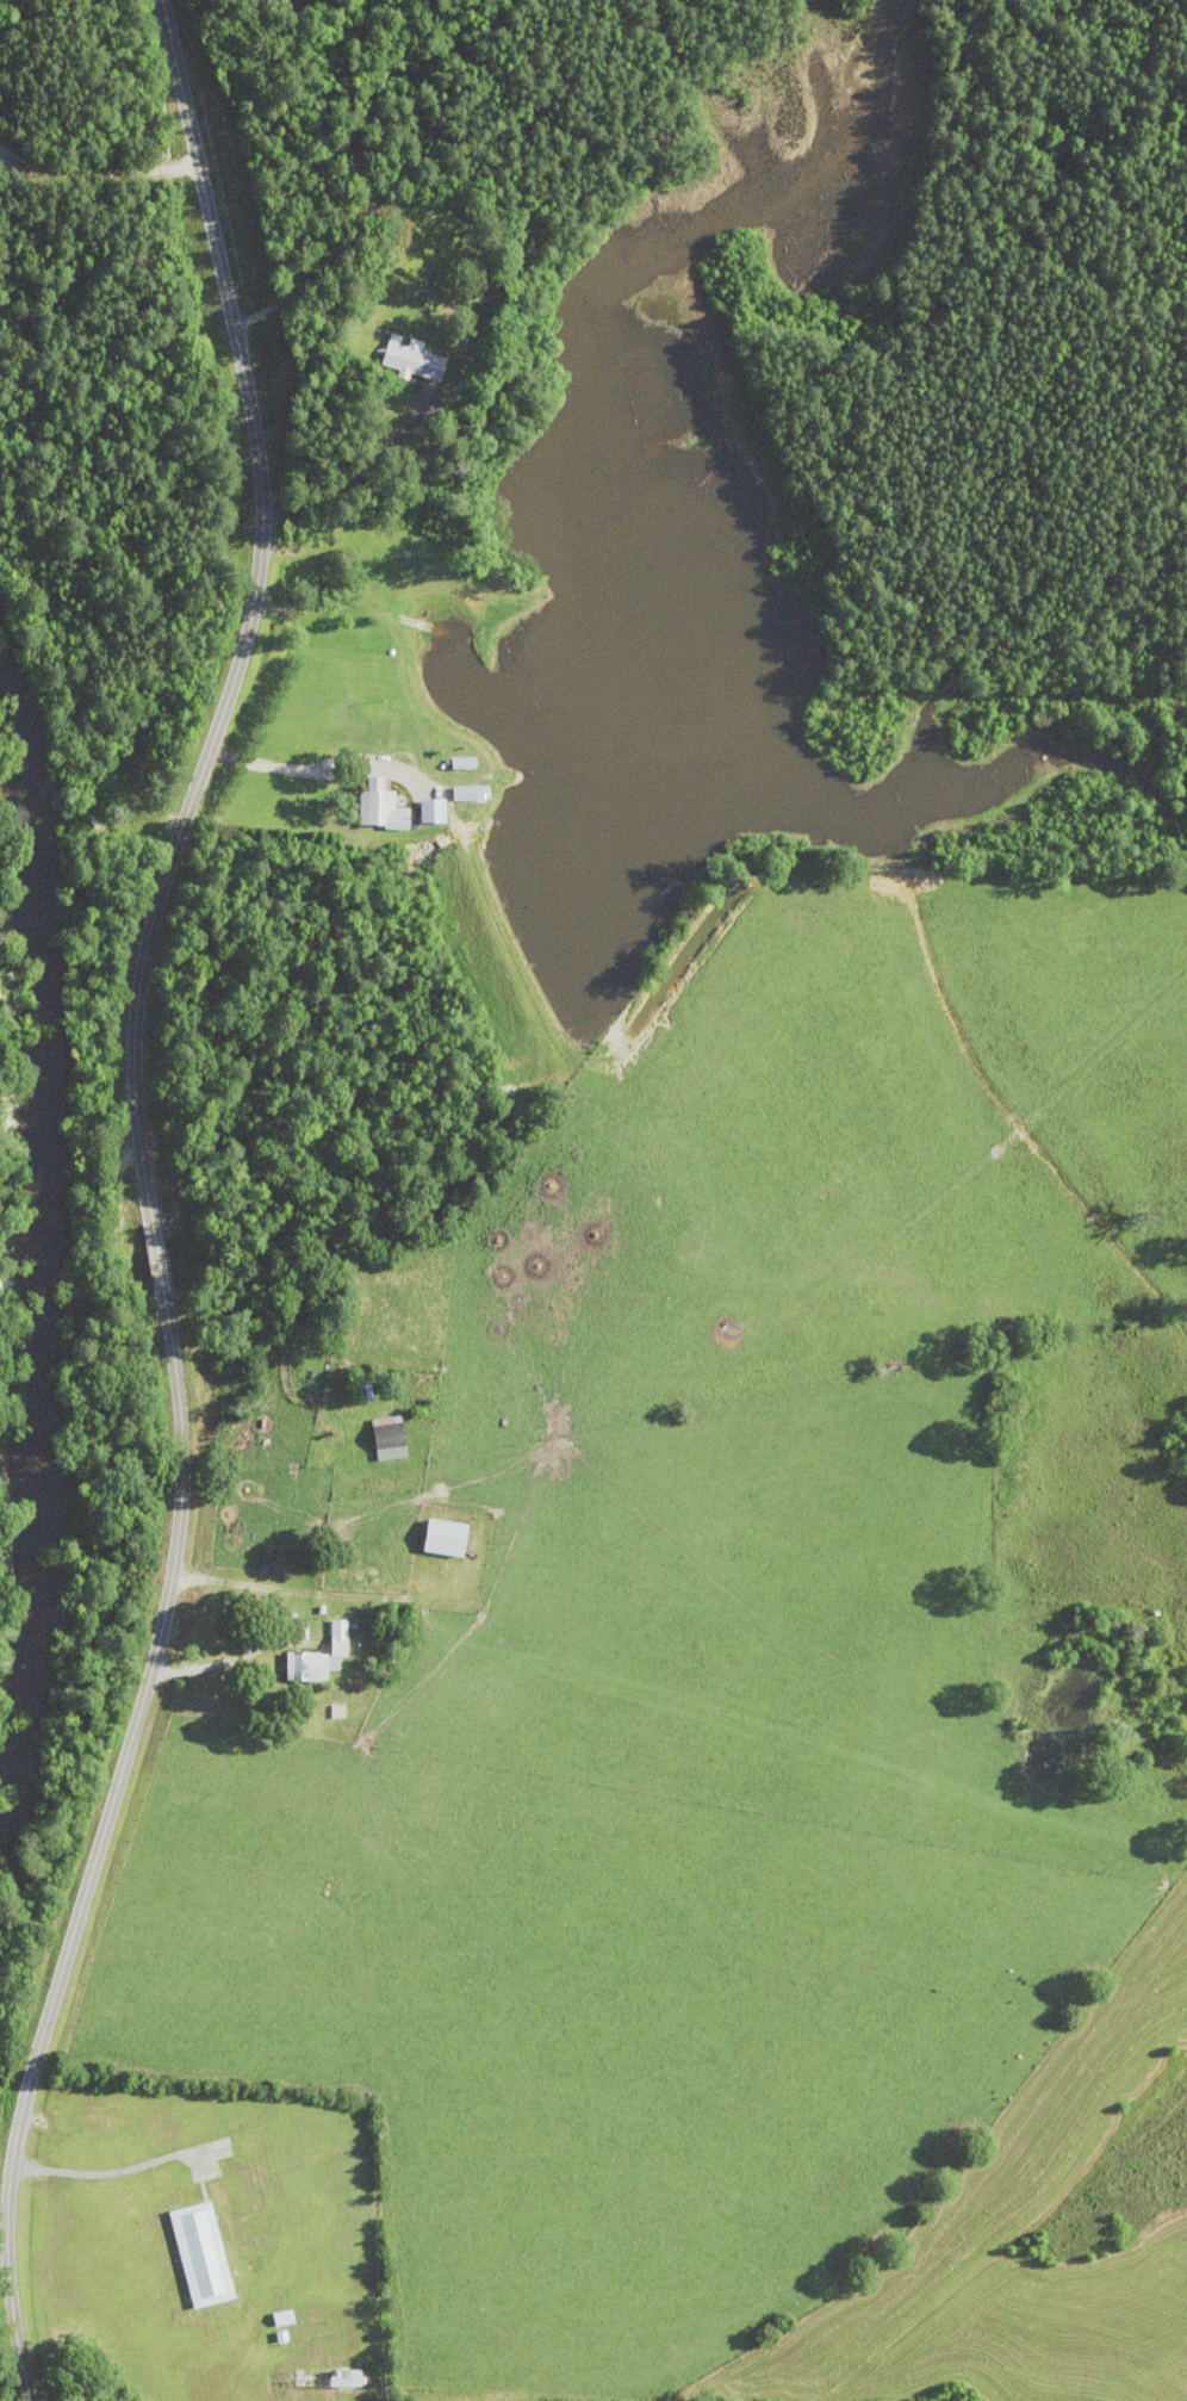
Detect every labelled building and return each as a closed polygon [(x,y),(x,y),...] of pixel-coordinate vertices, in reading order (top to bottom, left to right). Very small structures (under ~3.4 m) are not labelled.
[(425,351),(427,342),(407,337),(408,337),(390,333),(382,368),(446,383),(452,357),(425,351)] [(365,827),(413,828),(414,809),(397,808),(398,791),(388,791),(388,777),(366,776),(365,827)] [(456,800),(490,800),(490,787),(456,787),(456,800)] [(375,1386),(363,1386),(363,1401),(375,1401),(375,1386)] [(410,1459),(409,1417),(377,1418),(378,1460),(410,1459)] [(289,1679),(334,1680),(334,1654),(350,1655),(350,1619),(333,1619),(333,1652),(289,1651),(289,1679)] [(237,2301),(217,2201),(174,2210),(194,2309),(237,2301)] [(363,2386),(363,2371),(341,2371),(341,2375),(317,2375),(317,2386),(363,2386)]
